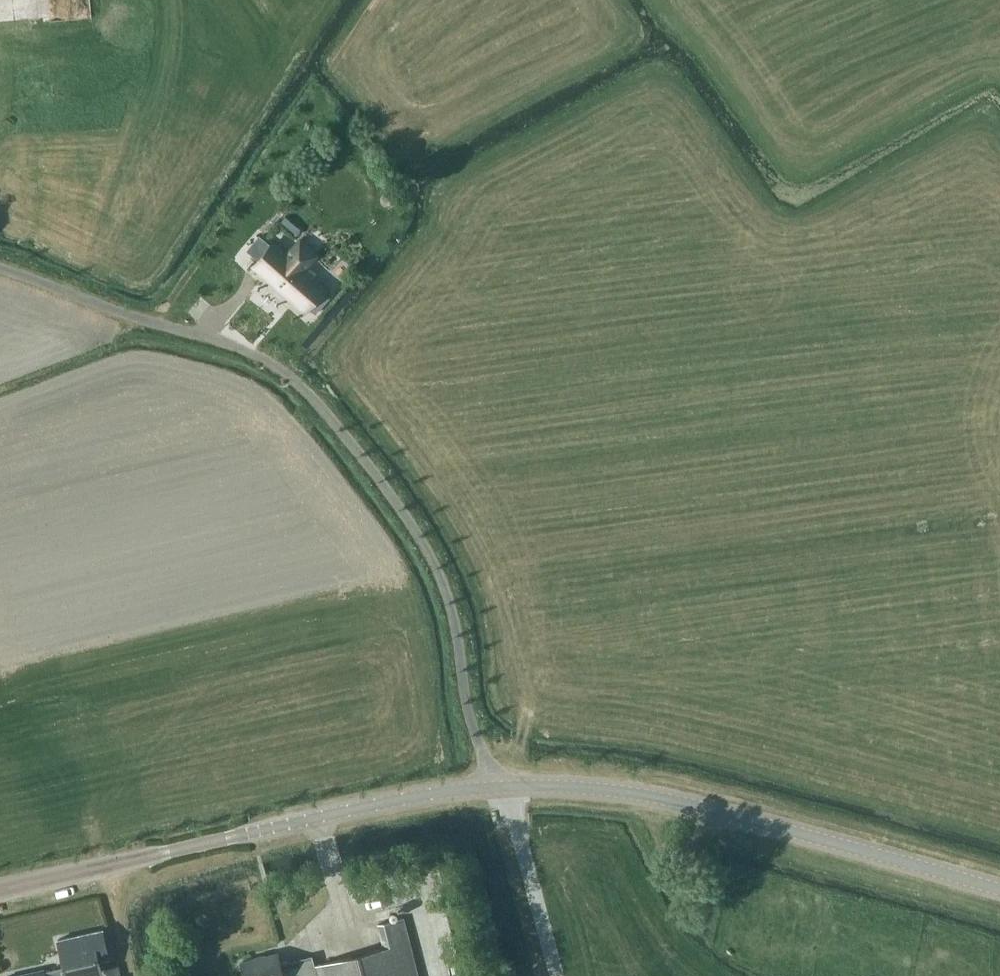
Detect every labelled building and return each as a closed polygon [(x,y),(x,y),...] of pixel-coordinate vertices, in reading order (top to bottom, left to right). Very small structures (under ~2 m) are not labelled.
[(306,266),(317,253),(300,237),(285,254),(273,244),(254,265),(305,311),(308,308),(314,314),(328,299),(322,293),(324,290),(312,278),(315,275),(306,266)] [(411,950),(402,916),(377,923),(383,946),(314,963),(311,953),(279,961),(277,951),(240,960),(244,975),(417,975),(411,950)] [(70,950),(60,952),(63,965),(44,970),(46,975),(80,975),(89,974),(89,975),(96,975),(98,975),(98,972),(101,971),(97,950),(95,945),(103,943),(101,931),(82,936),(84,947),(70,950)] [(44,970),(44,967),(7,975),(46,975),(44,970)]
